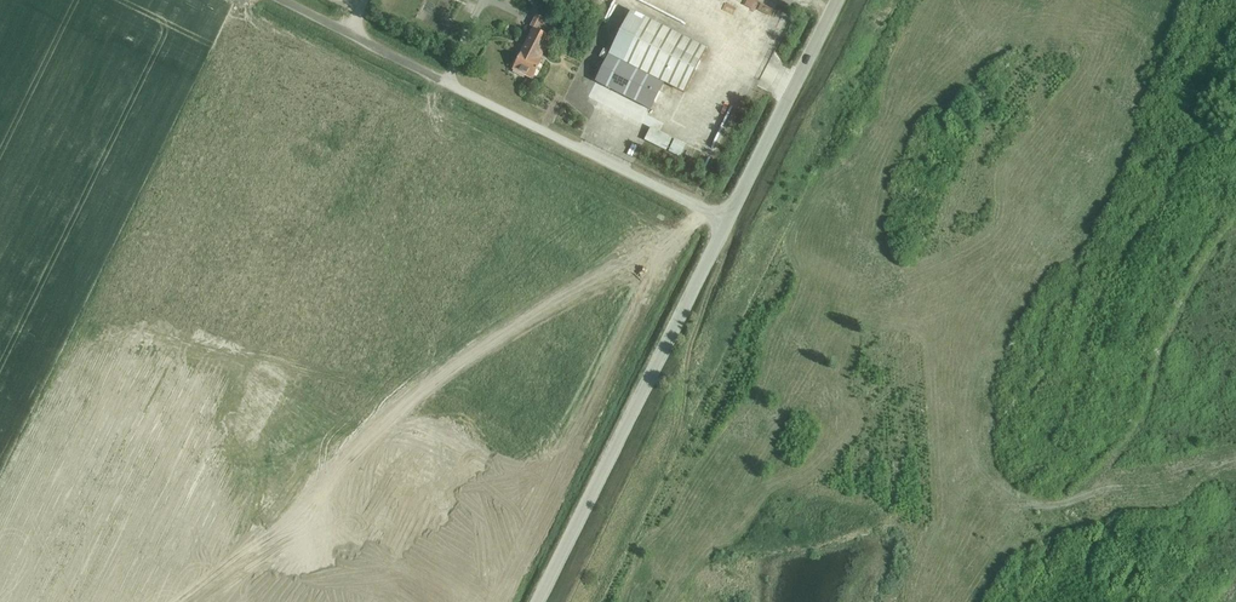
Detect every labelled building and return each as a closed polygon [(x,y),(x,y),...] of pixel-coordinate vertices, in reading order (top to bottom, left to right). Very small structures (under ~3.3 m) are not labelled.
[(596,82),(611,90),(603,107),(623,117),(626,112),(629,113),(626,119),(639,125),(646,112),(647,110),(650,111),(655,100),(664,83),(684,93),(706,50),(631,11),(609,54),(610,55),(596,82)] [(533,28),(512,69),(532,80),(541,62),(540,62),(537,60),(549,36),(533,28)] [(725,105),(732,107),(735,97),(728,95),(725,105)] [(722,142),(733,111),(726,108),(715,140),(722,142)] [(649,135),(672,144),(676,133),(653,124),(649,135)]
